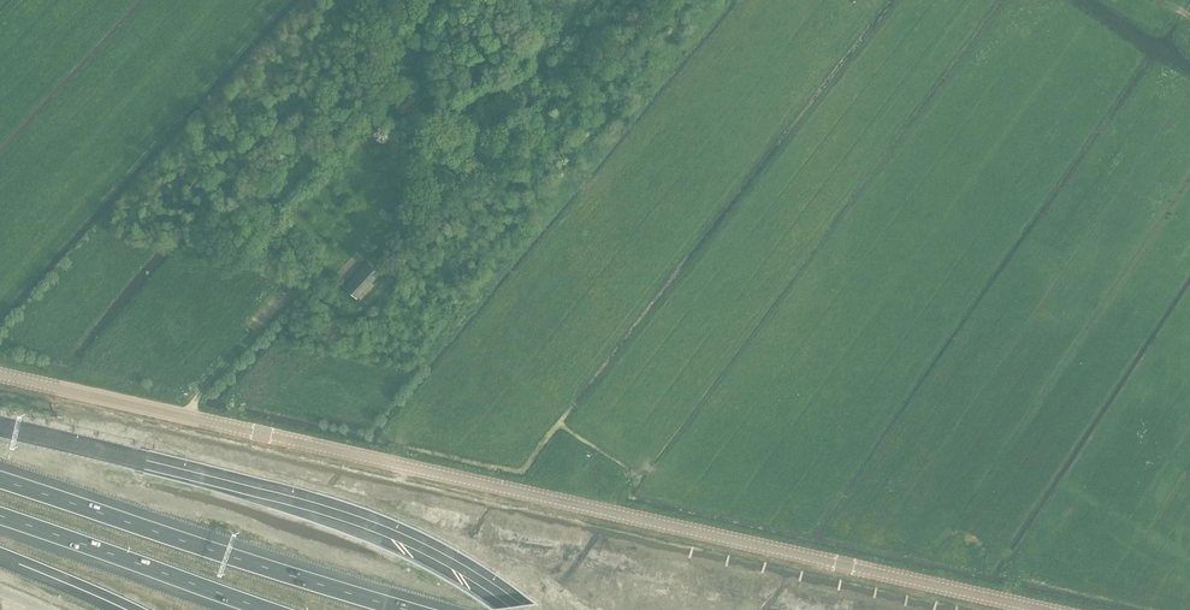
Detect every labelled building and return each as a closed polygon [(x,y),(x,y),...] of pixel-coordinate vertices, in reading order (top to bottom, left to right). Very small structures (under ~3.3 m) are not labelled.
[(406,110),(415,99),(407,92),(398,102),(399,103),(395,107),(402,113),(405,109),(406,110)] [(368,262),(345,287),(357,297),(380,272),(368,262)]
